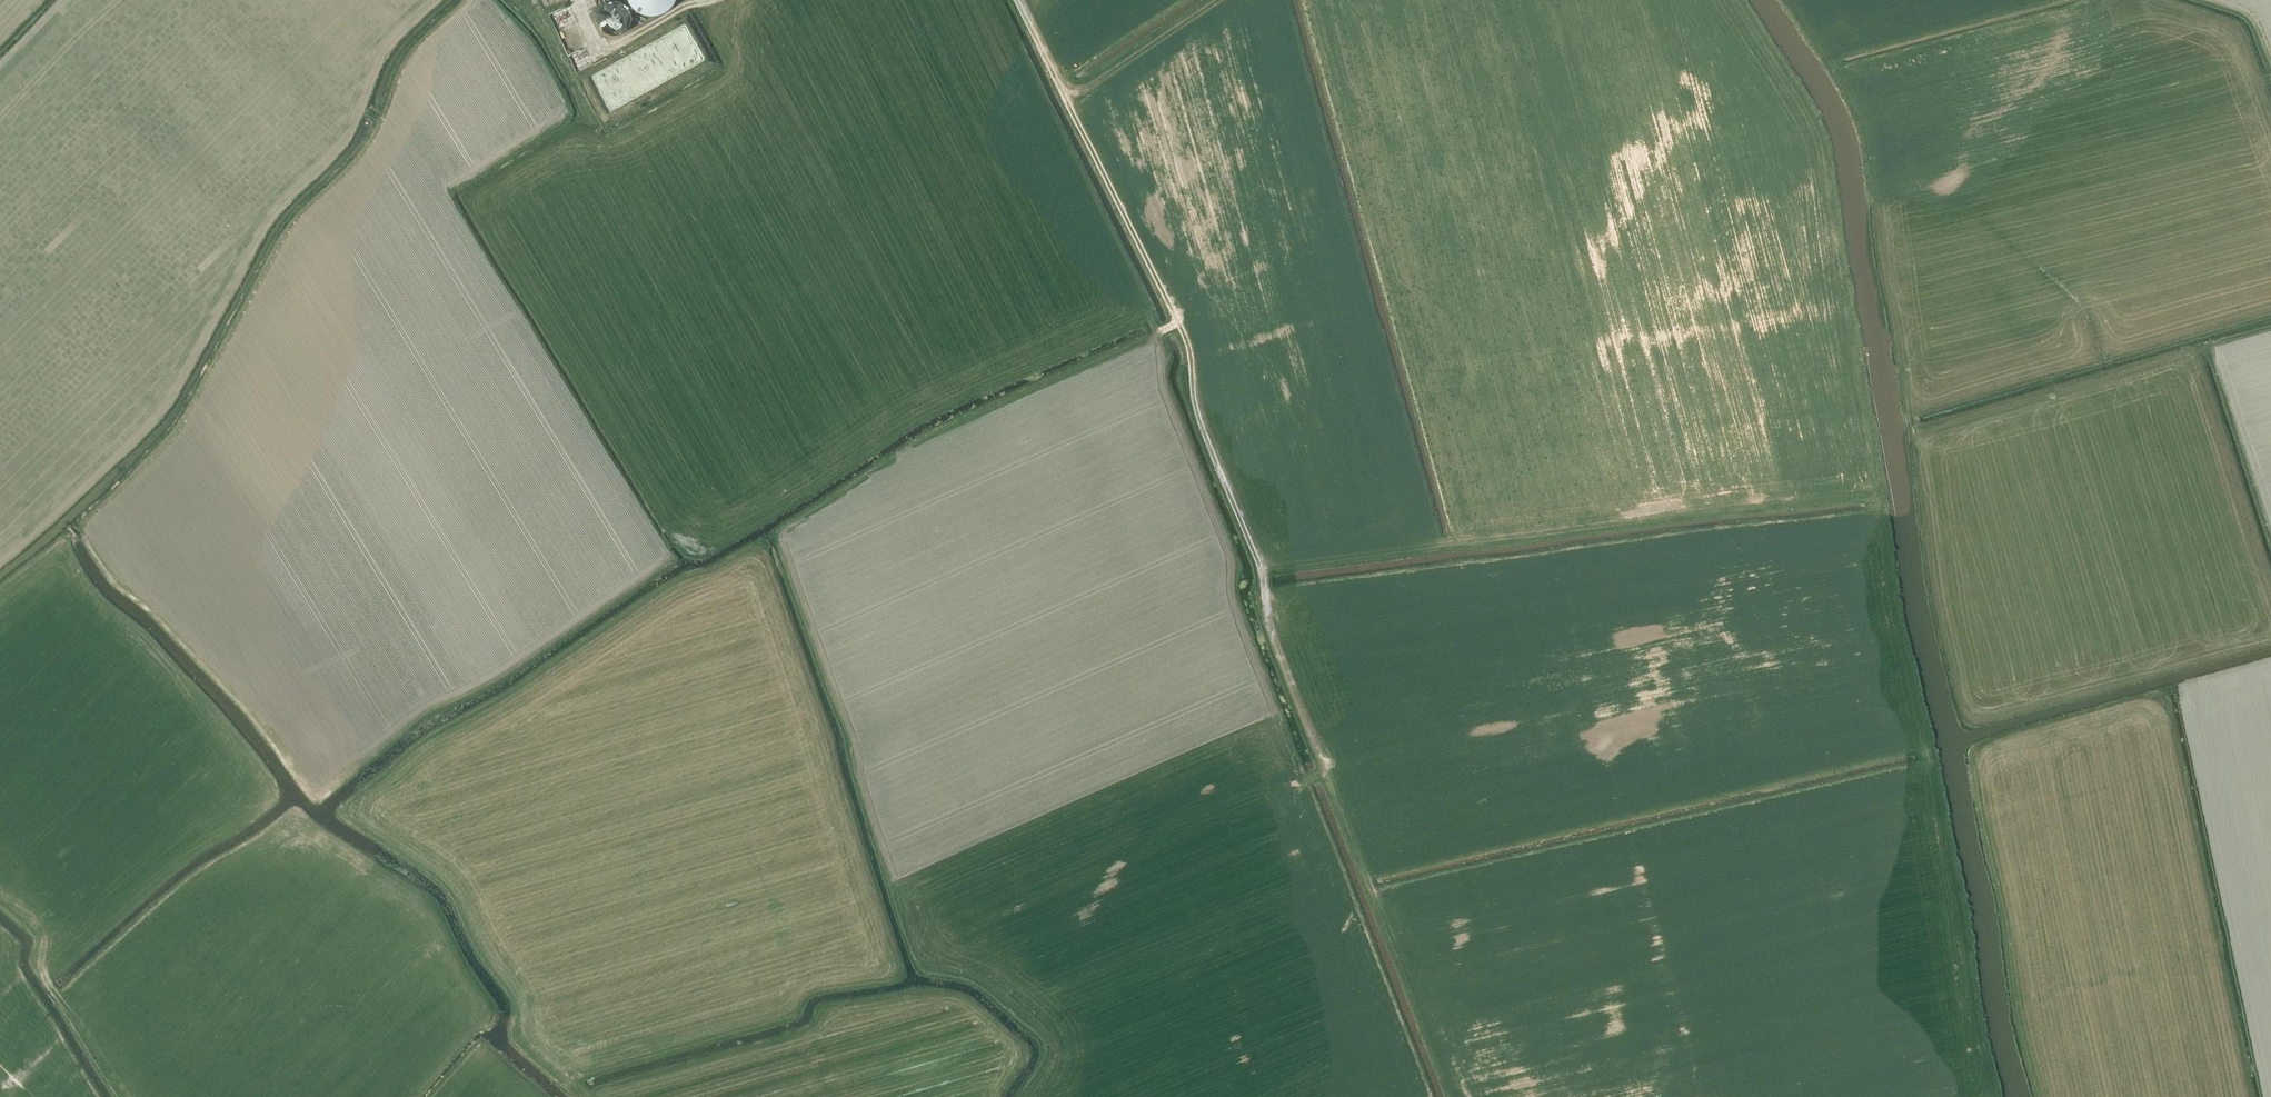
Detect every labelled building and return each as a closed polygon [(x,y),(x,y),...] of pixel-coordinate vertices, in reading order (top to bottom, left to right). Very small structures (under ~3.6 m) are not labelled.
[(628,6),(627,5),(626,4),(625,3),(624,3),(623,2),(622,1),(619,0),(618,0),(611,0),(610,0),(608,1),(606,2),(605,2),(603,4),(602,4),(601,6),(601,7),(600,8),(599,9),(598,11),(598,12),(597,14),(597,15),(597,17),(597,18),(597,20),(598,21),(598,22),(599,24),(599,26),(600,27),(601,28),(602,29),(604,31),(605,32),(607,33),(608,33),(611,34),(612,34),(615,34),(617,34),(618,34),(620,34),(622,33),(623,32),(625,31),(627,29),(628,28),(629,26),(630,24),(631,23),(631,22),(631,21),(632,19),(632,17),(632,16),(632,14),(632,13),(631,12),(630,10),(630,8),(629,7),(628,6)] [(629,0),(629,2),(630,3),(632,6),(633,7),(635,8),(636,9),(637,10),(640,12),(641,12),(643,13),(646,14),(647,14),(649,15),(652,15),(655,14),(657,14),(659,14),(661,13),(663,12),(666,11),(667,10),(668,9),(670,7),(671,6),(672,5),(674,3),(675,1),(675,0),(628,0),(629,0)]
